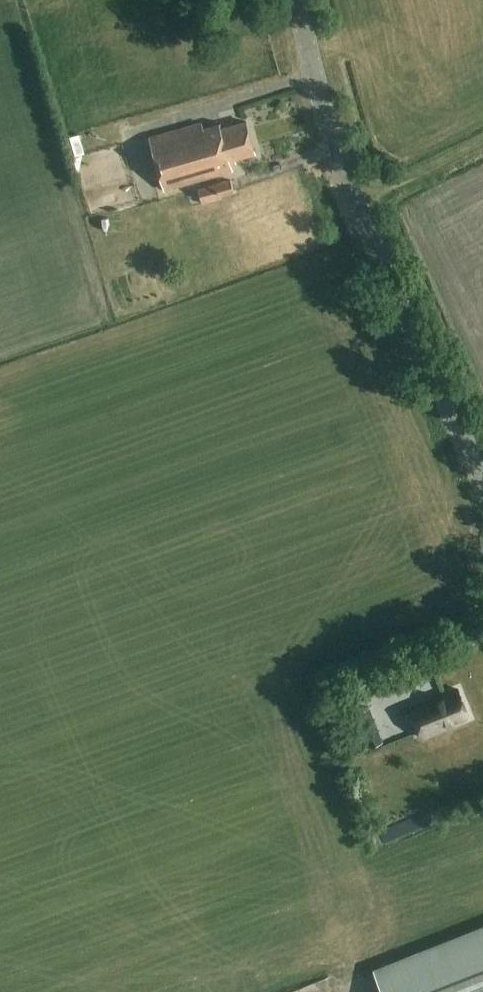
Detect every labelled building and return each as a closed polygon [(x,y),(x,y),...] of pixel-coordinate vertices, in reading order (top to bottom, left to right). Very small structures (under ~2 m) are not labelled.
[(165,191),(233,171),(231,165),(237,163),(236,160),(256,153),(247,121),(221,129),(219,124),(204,128),(202,122),(149,138),(165,191)] [(372,173),(382,169),(380,163),(370,167),(372,173)] [(236,180),(235,178),(218,183),(189,192),(195,209),(219,202),(218,199),(239,193),(235,180),(236,180)] [(99,233),(110,231),(107,213),(96,215),(99,233)] [(398,683),(376,690),(384,715),(406,709),(398,683)] [(454,722),(469,716),(458,690),(410,709),(422,738),(455,724),(454,722)] [(354,713),(359,725),(374,719),(369,707),(354,713)] [(374,969),(384,991),(482,991),(482,925),(374,969)]
